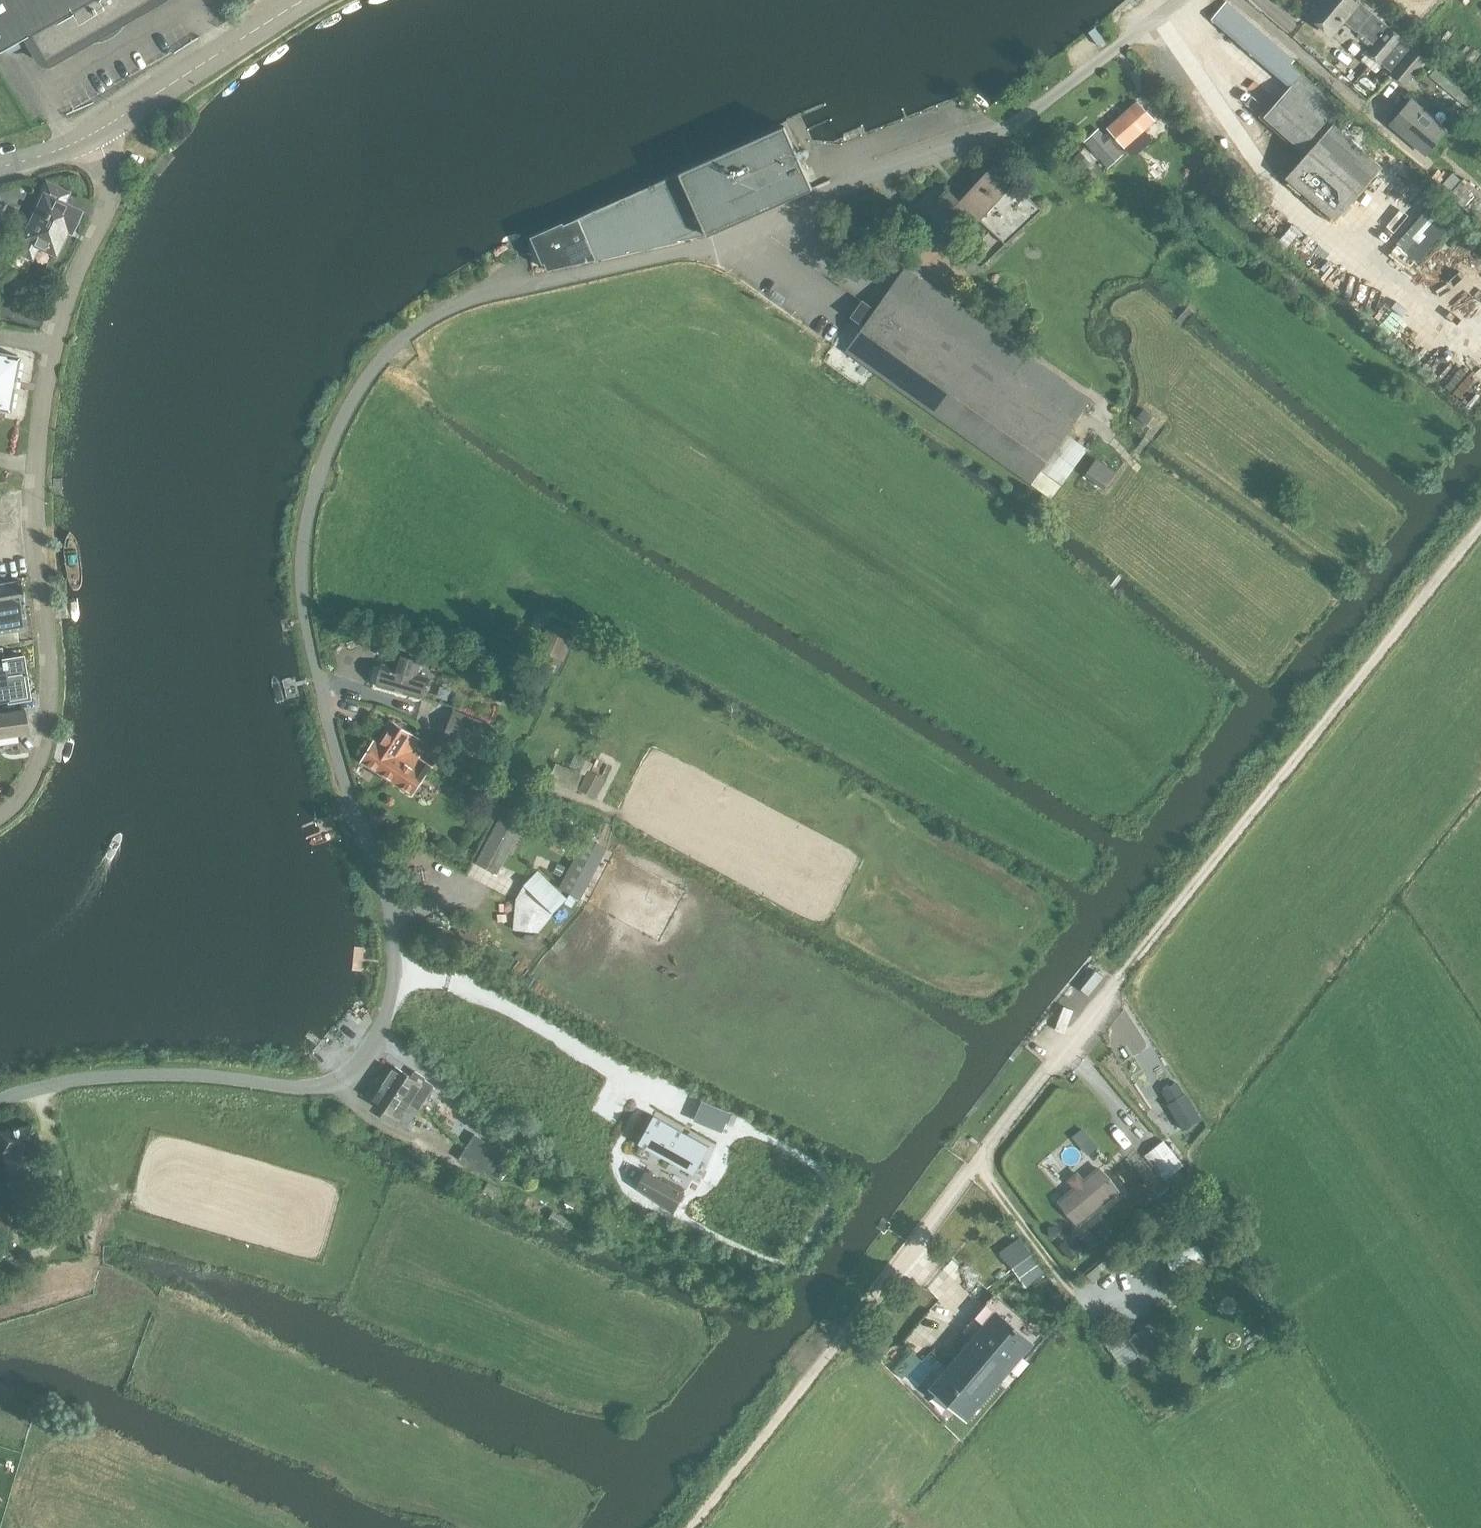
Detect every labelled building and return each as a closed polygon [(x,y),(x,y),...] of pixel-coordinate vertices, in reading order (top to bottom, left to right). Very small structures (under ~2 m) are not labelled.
[(25,37),(38,60),(41,62),(44,63),(48,62),(92,37),(93,39),(119,24),(118,22),(156,0),(0,0),(0,51),(25,37)] [(1357,1),(1356,3),(1353,0),(1323,0),(1309,17),(1331,35),(1343,20),(1374,46),(1368,53),(1405,84),(1426,59),(1357,1)] [(1213,18),(1291,87),(1265,116),(1306,153),(1285,177),(1334,220),(1381,167),(1332,124),(1343,112),(1290,65),(1295,60),(1228,1),(1213,18)] [(1464,106),(1472,97),(1437,64),(1428,74),(1464,106)] [(1106,129),(1089,144),(1107,163),(1123,149),(1131,158),(1147,143),(1139,134),(1156,119),(1138,100),(1122,115),(1119,112),(1103,126),(1106,129)] [(1425,153),(1445,129),(1412,100),(1391,124),(1425,153)] [(704,226),(707,234),(812,188),(785,126),(578,218),(597,258),(682,239),(680,236),(704,226)] [(927,211),(945,228),(947,230),(967,208),(1005,244),(1042,210),(993,164),(960,199),(948,188),(927,211)] [(1480,213),(1480,189),(1465,179),(1454,196),(1480,213)] [(74,211),(61,205),(67,192),(45,182),(39,196),(43,198),(18,251),(32,257),(37,245),(50,251),(51,249),(54,250),(61,234),(63,235),(67,226),(70,227),(77,213),(74,211)] [(597,258),(578,218),(548,231),(553,241),(539,247),(548,268),(597,258)] [(905,267),(876,308),(863,299),(851,316),(864,325),(845,351),(1031,483),(1092,399),(953,301),(905,267)] [(9,410),(18,355),(0,352),(0,408),(9,410)] [(1085,476),(1105,489),(1116,472),(1097,459),(1085,476)] [(0,584),(0,607),(23,604),(19,581),(0,584)] [(23,604),(0,607),(0,634),(27,630),(23,604)] [(554,622),(543,647),(567,658),(578,632),(554,622)] [(22,655),(2,658),(0,648),(0,702),(8,700),(8,697),(24,695),(21,675),(25,674),(22,655)] [(401,650),(396,667),(382,664),(376,685),(422,698),(428,676),(413,672),(418,655),(401,650)] [(28,732),(24,709),(0,713),(0,736),(28,732)] [(444,738),(484,753),(494,726),(454,711),(444,738)] [(403,767),(413,752),(411,751),(419,738),(392,720),(378,742),(375,740),(362,761),(389,777),(397,764),(403,767)] [(397,764),(389,777),(413,793),(431,764),(413,752),(403,767),(397,764)] [(577,792),(595,801),(606,780),(588,771),(577,792)] [(498,873),(533,806),(512,795),(477,862),(498,873)] [(540,932),(553,913),(568,898),(539,869),(524,884),(517,900),(514,929),(540,932)] [(1092,1025),(981,1165),(1077,1303),(1078,1303),(1188,1164),(1092,1025)] [(396,1066),(384,1084),(420,1108),(427,1097),(434,1086),(425,1080),(426,1078),(419,1074),(416,1079),(396,1066)] [(384,1084),(372,1101),(386,1110),(383,1116),(396,1125),(397,1123),(406,1129),(420,1108),(384,1084)] [(1169,1107),(1185,1130),(1201,1118),(1185,1095),(1169,1107)] [(638,1144),(694,1175),(695,1174),(693,1173),(707,1146),(709,1147),(710,1146),(654,1116),(654,1117),(640,1143),(639,1143),(638,1144)] [(1,1150),(13,1199),(46,1191),(31,1125),(0,1132),(0,1147),(1,1150)] [(481,1172),(493,1152),(495,1149),(472,1134),(456,1159),(479,1174),(481,1172)] [(493,1152),(481,1172),(495,1181),(508,1161),(493,1152)] [(685,1194),(686,1193),(646,1171),(637,1188),(676,1210),(677,1208),(674,1207),(683,1193),(685,1194)] [(489,1182),(484,1190),(498,1197),(502,1190),(489,1182)] [(8,1209),(0,1210),(0,1241),(14,1238),(8,1209)] [(554,1210),(549,1218),(563,1226),(568,1218),(554,1210)] [(1037,1252),(1016,1261),(1025,1283),(1047,1273),(1037,1252)] [(1038,1339),(1044,1333),(1007,1297),(1001,1304),(1038,1339)] [(945,1373),(932,1388),(945,1399),(968,1419),(1009,1371),(1007,1369),(1031,1341),(1002,1317),(999,1314),(981,1336),(978,1334),(973,1339),(945,1373)] [(1144,1326),(1127,1336),(1145,1364),(1161,1353),(1173,1345),(1156,1321),(1145,1328),(1144,1326)] [(950,1361),(932,1347),(925,1357),(914,1347),(898,1367),(920,1385),(931,1372),(937,1377),(950,1361)]
